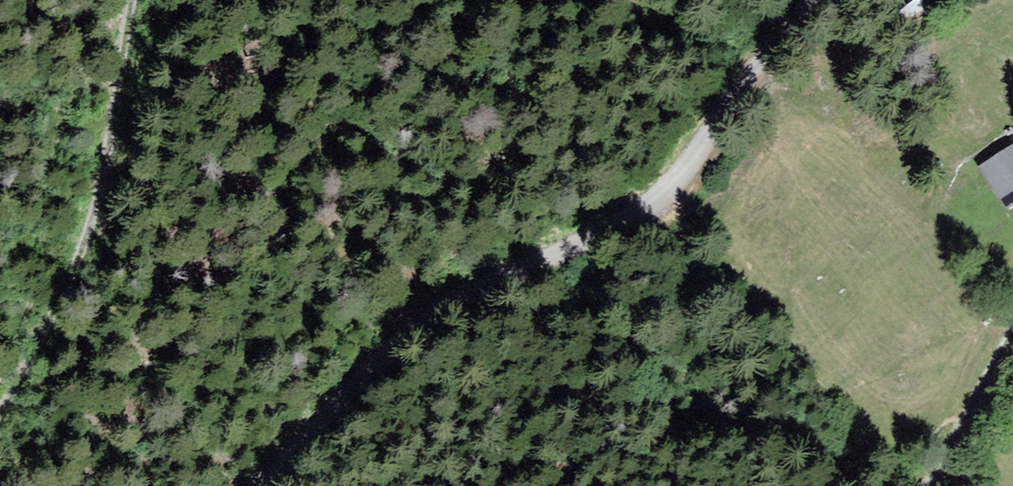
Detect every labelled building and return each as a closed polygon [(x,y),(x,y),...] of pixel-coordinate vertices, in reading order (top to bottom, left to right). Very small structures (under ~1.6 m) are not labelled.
[(980,170),(1009,213),(1012,210),(1012,147),(980,170)]
